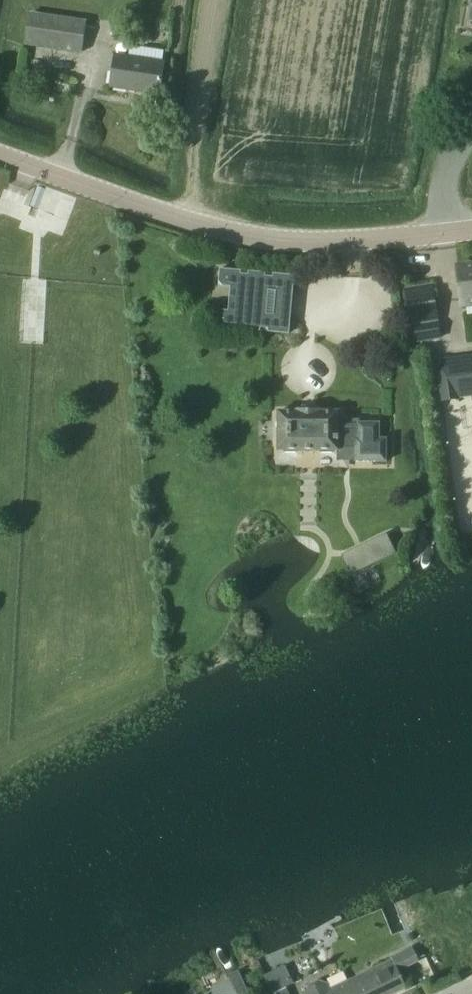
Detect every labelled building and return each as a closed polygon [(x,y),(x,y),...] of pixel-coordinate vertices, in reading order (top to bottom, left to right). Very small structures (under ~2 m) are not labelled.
[(81,52),(85,21),(31,13),(26,44),(81,52)] [(159,95),(164,62),(115,55),(110,87),(159,95)] [(458,268),(463,304),(471,303),(471,267),(458,268)] [(289,334),(294,275),(220,269),(218,286),(231,287),(229,311),(216,310),(215,327),(289,334)] [(435,310),(431,285),(402,290),(406,315),(435,310)] [(436,360),(441,400),(471,396),(471,356),(436,360)] [(331,452),(334,450),(338,450),(339,448),(355,448),(355,461),(386,461),(386,438),(379,438),(379,422),(357,422),(357,425),(339,425),(339,411),(320,411),(320,410),(297,410),(297,411),(278,411),(278,450),(283,450),(285,452),(295,452),(297,450),(301,450),(301,451),(316,451),(316,450),(319,450),(321,452),(331,452)] [(395,552),(386,534),(364,545),(373,563),(395,552)] [(304,993),(390,993),(405,987),(397,969),(418,959),(412,947),(391,957),(392,960),(332,989),(328,982),(318,979),(308,984),(304,993)]
